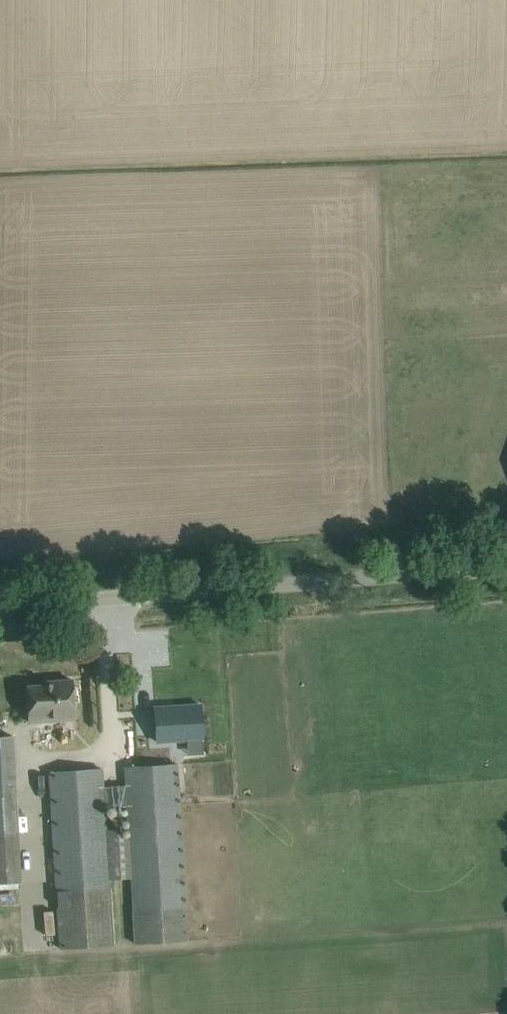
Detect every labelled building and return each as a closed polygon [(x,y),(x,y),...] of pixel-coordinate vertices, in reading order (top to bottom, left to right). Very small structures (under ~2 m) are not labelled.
[(26,686),(27,706),(28,723),(55,721),(55,716),(73,715),(71,680),(49,681),(49,685),(26,686)] [(200,705),(159,708),(162,742),(202,739),(200,705)] [(20,883),(11,735),(0,736),(0,884),(20,883)] [(113,945),(108,880),(132,878),(137,943),(188,939),(177,764),(126,768),(127,786),(103,788),(102,769),(49,773),(56,882),(59,929),(61,948),(111,945),(113,945)]
